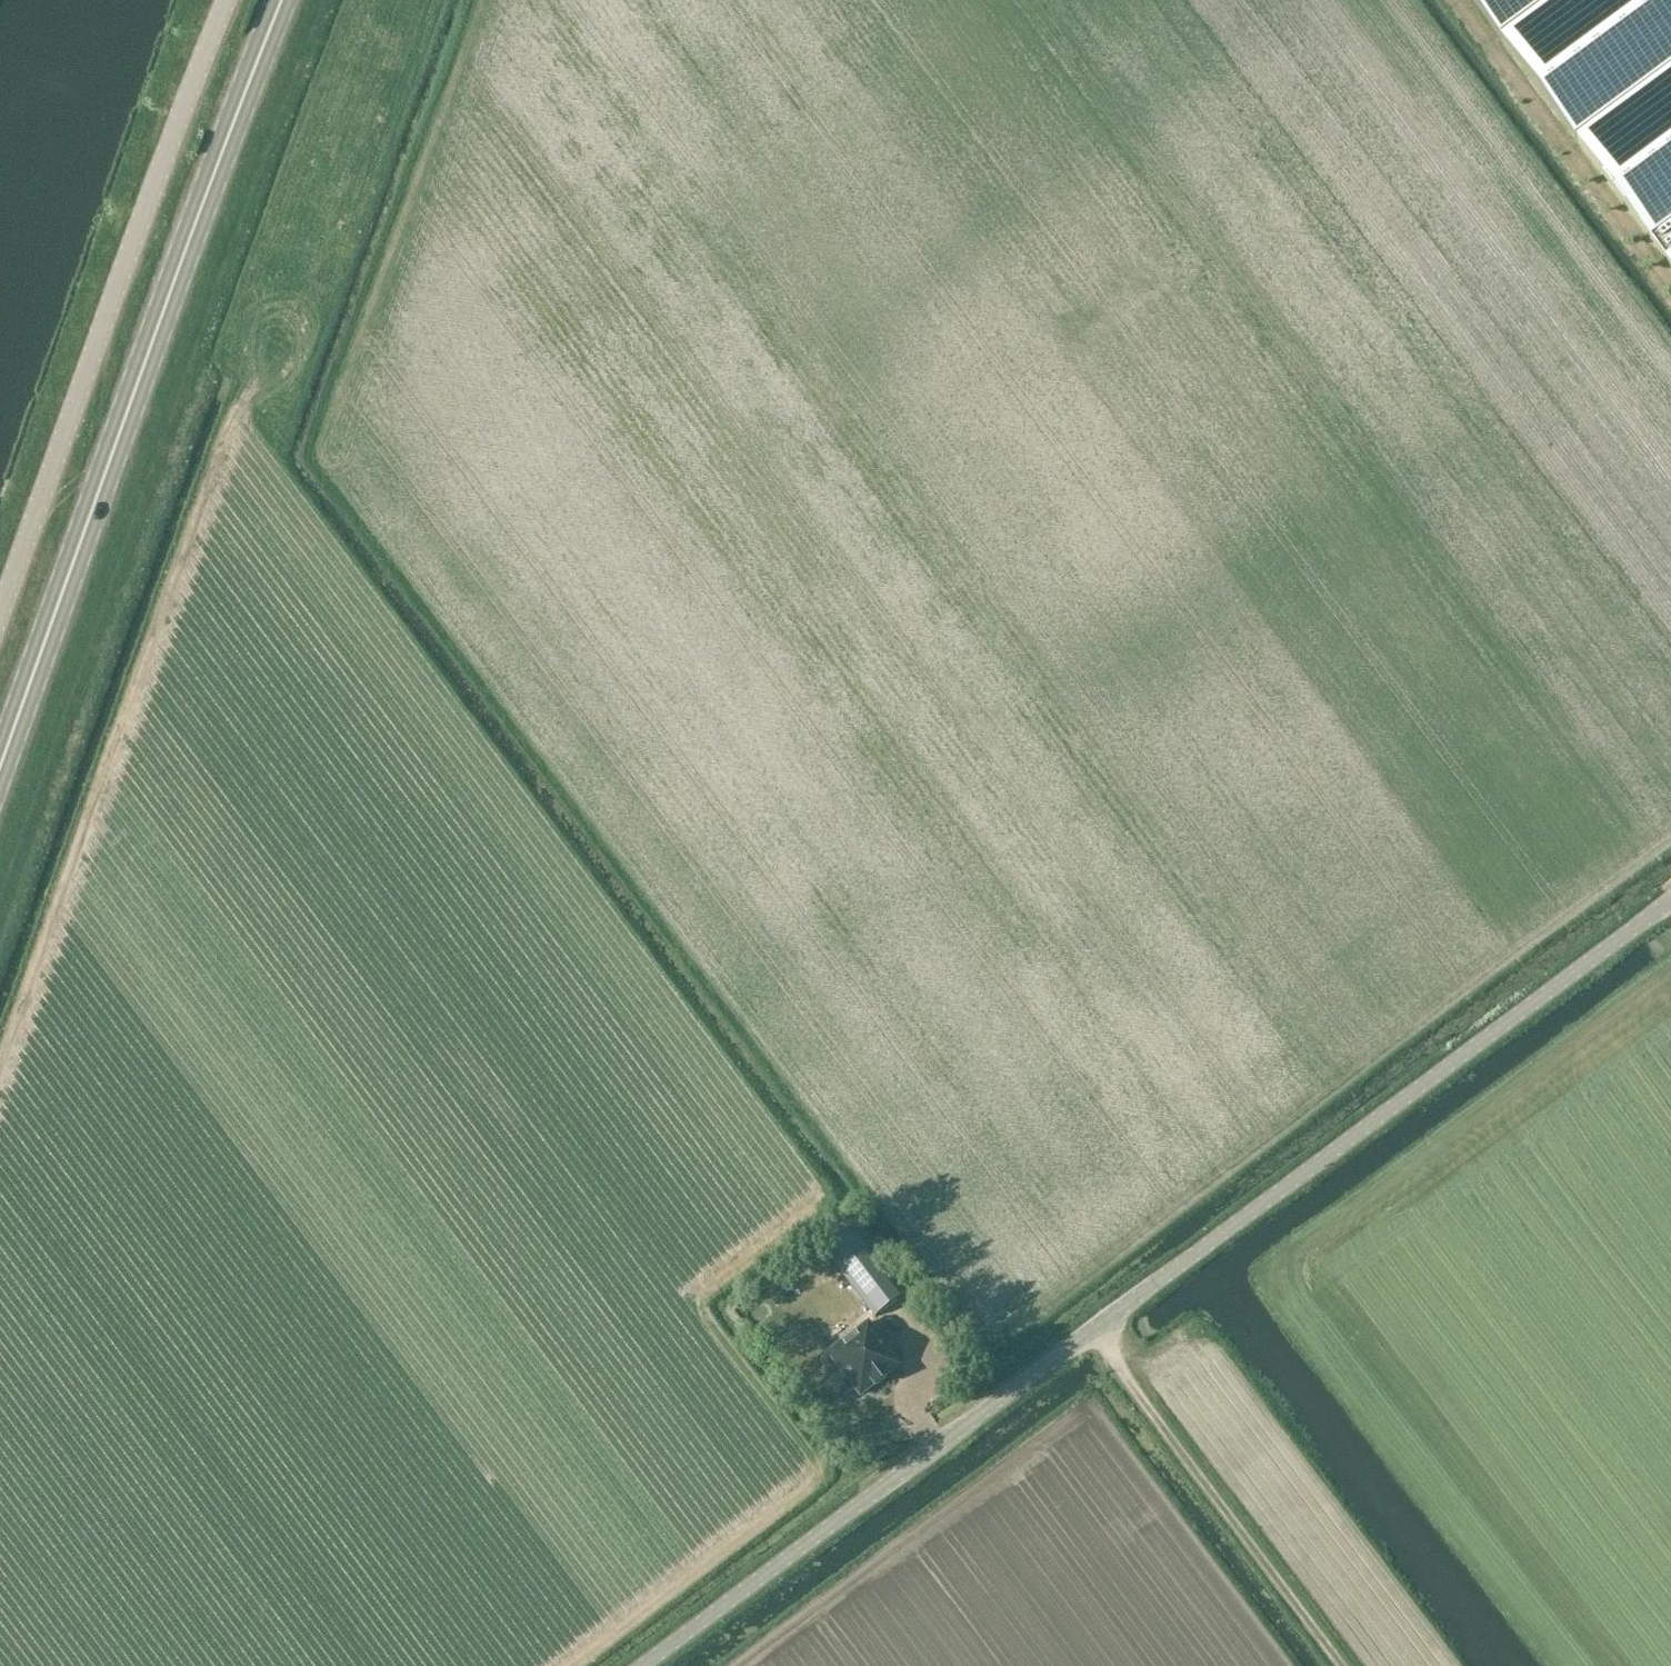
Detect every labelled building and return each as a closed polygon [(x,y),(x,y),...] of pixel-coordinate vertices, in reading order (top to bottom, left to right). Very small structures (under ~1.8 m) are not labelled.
[(1576,138),(1670,267),(1670,0),(1474,0),(1576,138)] [(851,1229),(824,1250),(875,1318),(878,1315),(899,1299),(903,1297),(851,1229)] [(868,1320),(825,1352),(859,1398),(902,1366),(868,1320)]
